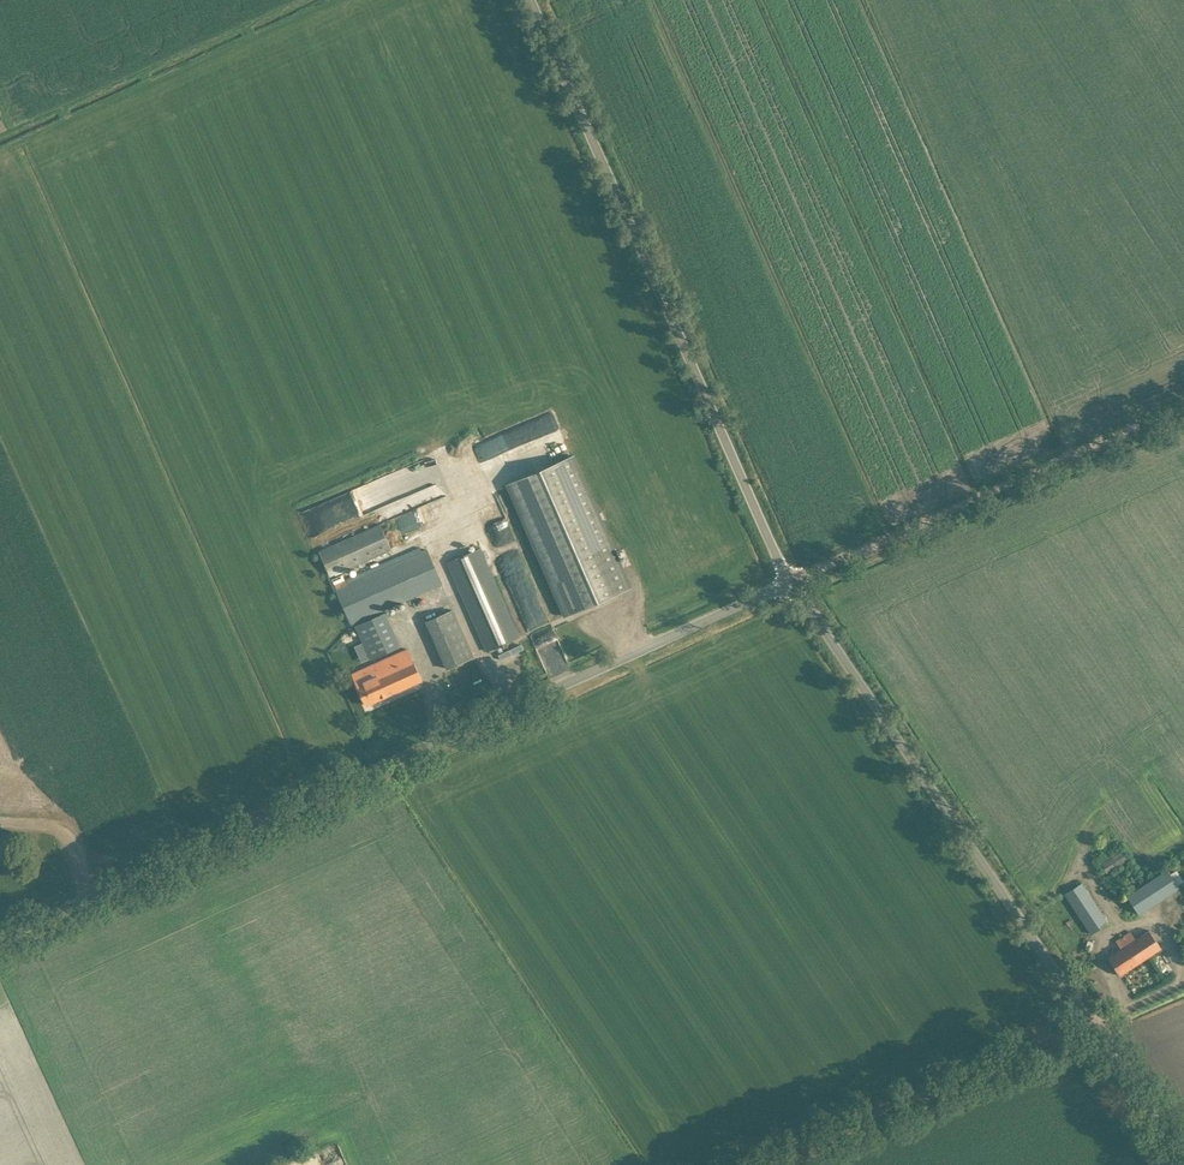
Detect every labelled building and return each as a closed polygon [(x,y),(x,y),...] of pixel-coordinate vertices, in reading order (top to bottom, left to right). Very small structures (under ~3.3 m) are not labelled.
[(630,588),(573,457),(509,485),(566,616),(630,588)] [(394,515),(402,537),(453,518),(445,495),(439,497),(435,485),(386,503),(391,516),(394,515)] [(298,513),(309,538),(329,529),(318,505),(298,513)] [(319,550),(331,576),(392,549),(380,523),(319,550)] [(346,583),(343,575),(332,579),(336,588),(335,588),(351,624),(443,584),(427,548),(346,583)] [(448,562),(487,650),(519,636),(480,548),(448,562)] [(427,621),(448,668),(474,656),(453,609),(427,621)] [(356,625),(371,659),(400,646),(385,612),(356,625)] [(352,674),(366,705),(422,680),(408,649),(352,674)] [(1100,862),(1107,872),(1128,859),(1121,849),(1100,862)] [(1126,895),(1139,914),(1178,888),(1166,869),(1126,895)] [(1065,893),(1091,933),(1108,923),(1081,883),(1065,893)] [(1108,957),(1120,975),(1130,968),(1161,948),(1149,930),(1135,939),(1130,931),(1116,941),(1121,948),(1108,957)]
